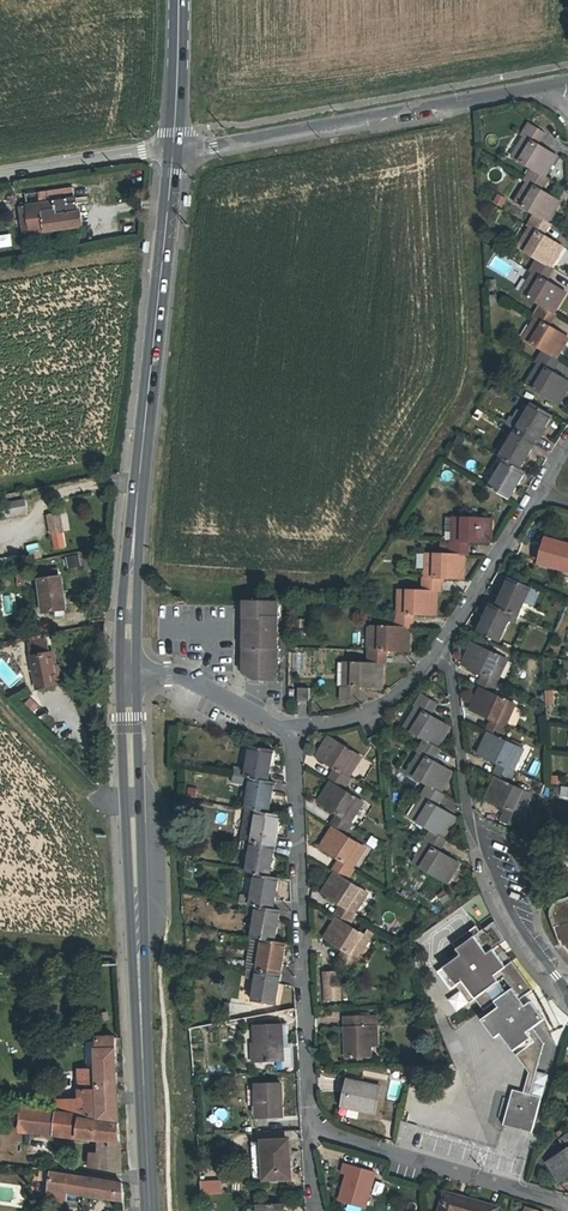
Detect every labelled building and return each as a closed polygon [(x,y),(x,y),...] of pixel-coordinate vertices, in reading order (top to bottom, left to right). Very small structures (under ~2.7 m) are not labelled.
[(515,158),(533,168),(545,176),(557,156),(536,143),(543,131),(530,123),(522,135),(525,136),(520,144),(522,146),(515,158)] [(545,176),(533,168),(525,180),(528,182),(523,190),(525,191),(517,203),(535,214),(548,222),(560,202),(539,189),(546,177),(545,176)] [(26,194),(27,202),(32,234),(83,226),(81,213),(78,213),(76,198),(75,198),(73,188),(26,194)] [(505,199),(499,195),(495,202),(502,205),(505,199)] [(25,235),(32,234),(27,202),(20,203),(25,235)] [(548,222),(535,214),(528,226),(530,227),(526,235),(528,236),(520,249),(538,259),(551,267),(563,247),(542,234),(549,222),(548,222)] [(551,267),(538,259),(531,271),(533,273),(528,281),(530,282),(523,294),(541,305),(553,313),(566,293),(544,280),(552,268),(551,267)] [(541,305),(534,317),(536,318),(531,326),(533,327),(526,339),(544,350),(556,358),(567,339),(567,338),(547,325),(554,313),(553,313),(541,305)] [(544,350),(536,362),(539,364),(534,372),(536,373),(529,385),(559,404),(567,389),(567,382),(550,371),(557,359),(556,358),(544,350)] [(552,415),(532,403),(525,415),(516,430),(536,442),(552,415)] [(516,430),(525,415),(518,410),(509,425),(516,430)] [(536,442),(516,430),(500,457),(505,460),(520,469),(536,442)] [(520,469),(505,460),(489,487),(495,490),(507,497),(509,499),(525,472),(520,469)] [(507,497),(495,490),(491,496),(503,503),(507,497)] [(1,518),(27,512),(25,499),(0,504),(0,514),(1,518)] [(60,514),(48,516),(51,534),(64,532),(60,514)] [(450,541),(450,555),(464,555),(466,555),(466,541),(491,542),(492,519),(456,518),(456,532),(453,532),(453,541),(450,541)] [(23,560),(20,543),(31,541),(30,534),(14,537),(16,550),(7,551),(9,562),(23,560)] [(545,539),(539,562),(567,570),(567,545),(545,539)] [(423,577),(423,591),(437,592),(438,592),(439,578),(464,579),(464,555),(450,555),(429,554),(428,568),(426,568),(426,577),(423,577)] [(78,555),(67,558),(69,567),(80,565),(78,555)] [(58,570),(46,571),(47,579),(41,580),(40,580),(44,612),(65,610),(61,577),(59,577),(58,570)] [(26,585),(24,573),(17,574),(18,586),(26,585)] [(531,587),(510,577),(496,606),(512,613),(518,616),(531,587)] [(396,614),(395,628),(410,628),(411,628),(412,614),(436,615),(437,592),(423,591),(402,591),(401,605),(399,605),(398,614),(396,614)] [(13,595),(4,597),(7,614),(16,613),(13,595)] [(245,601),(245,617),(249,621),(249,629),(244,633),(244,654),(277,654),(278,601),(245,601)] [(512,613),(496,606),(491,604),(478,632),(499,642),(512,613)] [(368,650),(368,664),(383,665),(384,665),(384,651),(409,652),(410,628),(395,628),(374,627),(374,641),(371,641),(371,650),(368,650)] [(28,644),(37,688),(60,684),(54,653),(49,653),(46,641),(28,644)] [(480,688),(494,694),(500,681),(497,680),(501,672),(499,671),(505,658),(473,643),(463,664),(485,675),(479,687),(480,688)] [(304,670),(304,652),(292,651),(292,670),(304,670)] [(277,654),(244,654),(244,675),(252,679),(277,680),(277,654)] [(338,687),(341,687),(344,687),(344,677),(346,678),(347,663),(339,663),(338,687)] [(382,688),(383,665),(368,664),(347,663),(346,678),(344,677),(344,687),(341,687),(341,701),(357,701),(357,687),(382,688)] [(310,688),(298,688),(298,701),(309,701),(310,688)] [(488,733),(502,739),(507,726),(505,725),(509,717),(507,716),(513,703),(494,694),(480,688),(471,709),(493,719),(487,732),(488,733)] [(407,728),(425,739),(437,747),(450,727),(428,714),(436,702),(422,694),(415,706),(417,707),(412,715),(414,716),(407,728)] [(35,698),(27,703),(34,714),(42,709),(35,698)] [(496,778),(509,784),(515,771),(513,770),(517,762),(515,761),(521,748),(502,739),(488,733),(478,754),(501,764),(495,777),(496,778)] [(331,782),(343,790),(351,778),(348,776),(353,768),(351,767),(359,755),(329,736),(316,756),(337,769),(330,781),(331,782)] [(437,747),(425,739),(418,751),(420,753),(415,760),(417,762),(410,774),(428,785),(440,792),(452,772),(431,759),(439,747),(437,747)] [(235,767),(233,774),(245,776),(268,780),(274,749),(251,745),(246,769),(235,767)] [(245,776),(233,774),(232,782),(250,785),(246,808),(269,812),(274,781),(268,780),(245,776)] [(560,784),(560,776),(552,776),(552,783),(560,784)] [(528,793),(509,784),(496,778),(486,799),(509,809),(503,822),(517,829),(523,816),(521,815),(525,806),(523,805),(528,793)] [(333,827),(345,835),(353,823),(351,822),(355,814),(353,813),(361,801),(343,790),(331,782),(318,801),(339,815),(332,827),(333,827)] [(440,792),(428,785),(420,796),(423,798),(418,806),(420,807),(413,819),(431,830),(443,837),(455,818),(434,805),(441,793),(440,792)] [(195,797),(197,788),(188,787),(187,796),(195,797)] [(246,808),(241,839),(252,841),(275,845),(280,814),(269,812),(246,808)] [(335,873),(347,881),(355,869),(353,867),(358,859),(356,858),(363,846),(345,835),(333,827),(320,847),(341,860),(334,872),(335,873)] [(443,837),(431,830),(423,842),(426,843),(421,851),(423,852),(416,864),(446,882),(458,863),(437,850),(444,838),(443,837)] [(378,840),(372,837),(368,843),(374,847),(378,840)] [(250,850),(247,872),(255,874),(270,876),(273,856),(275,845),(252,841),(241,839),(239,848),(250,850)] [(337,918),(349,926),(357,914),(355,913),(360,905),(358,904),(365,892),(347,881),(335,873),(323,892),(344,906),(336,918),(337,918)] [(241,895),(240,903),(248,905),(273,909),(278,878),(270,876),(255,874),(251,897),(241,895)] [(560,900),(557,902),(554,905),(552,907),(551,911),(550,914),(551,917),(554,927),(559,926),(565,945),(567,944),(567,897),(560,900)] [(248,905),(240,903),(238,912),(247,913),(248,905)] [(256,914),(252,937),(263,939),(275,941),(280,910),(273,909),(248,905),(247,913),(256,914)] [(352,972),(359,960),(357,958),(362,950),(360,949),(367,937),(349,926),(337,918),(325,938),(346,951),(338,963),(346,968),(352,972)] [(513,1051),(531,1038),(527,1032),(533,1028),(545,1019),(532,1001),(526,1006),(521,999),(533,990),(525,977),(520,970),(513,961),(506,966),(494,950),(506,941),(501,934),(495,922),(481,932),(477,926),(453,943),(461,955),(438,972),(451,990),(457,986),(469,1003),(475,999),(484,1010),(495,1002),(499,1007),(482,1020),(495,1038),(501,1034),(513,1051)] [(263,939),(252,937),(246,968),(258,970),(263,939)] [(275,941),(263,939),(258,970),(281,974),(286,943),(275,941)] [(281,974),(258,970),(252,1001),(275,1005),(281,974)] [(324,972),(325,983),(325,986),(325,1000),(340,1000),(339,979),(339,973),(339,972),(324,972)] [(370,1045),(369,1016),(360,1016),(345,1017),(346,1057),(370,1056),(370,1045)] [(376,1016),(369,1016),(370,1045),(377,1044),(376,1016)] [(255,1026),(255,1043),(256,1061),(283,1060),(282,1024),(280,1025),(255,1026)] [(435,1028),(421,1031),(423,1043),(437,1041),(435,1028)] [(544,1043),(533,1028),(527,1032),(531,1038),(534,1042),(516,1055),(529,1072),(524,1092),(530,1094),(544,1043)] [(80,1071),(81,1092),(101,1092),(101,1088),(117,1087),(116,1038),(106,1038),(106,1035),(99,1035),(99,1038),(98,1038),(99,1070),(80,1071)] [(375,1114),(381,1086),(348,1079),(342,1106),(375,1114)] [(281,1083),(256,1084),(257,1117),(282,1117),(281,1083)] [(118,1104),(117,1087),(101,1088),(101,1092),(81,1092),(81,1101),(81,1102),(89,1102),(89,1117),(100,1118),(99,1105),(118,1104)] [(541,1097),(530,1094),(524,1092),(513,1089),(503,1125),(531,1132),(541,1097)] [(81,1116),(89,1117),(89,1102),(81,1102),(81,1101),(55,1102),(55,1112),(57,1113),(81,1116)] [(99,1105),(100,1118),(119,1121),(118,1104),(99,1105)] [(54,1135),(57,1113),(55,1112),(20,1108),(18,1131),(54,1135)] [(80,1118),(81,1116),(57,1113),(54,1135),(102,1141),(101,1154),(91,1153),(90,1167),(122,1172),(119,1123),(80,1118)] [(560,1140),(567,1150),(548,1162),(560,1182),(567,1177),(567,1135),(560,1140)] [(289,1140),(262,1141),(263,1158),(266,1158),(267,1178),(267,1179),(290,1178),(289,1140)] [(263,1158),(262,1141),(251,1142),(253,1179),(267,1178),(266,1158),(263,1158)] [(342,1190),(339,1200),(365,1208),(376,1173),(344,1164),(341,1173),(348,1175),(343,1191),(342,1190)] [(123,1183),(52,1172),(48,1200),(66,1203),(66,1202),(74,1203),(77,1201),(77,1193),(124,1201),(123,1183)] [(220,1181),(201,1182),(202,1195),(221,1194),(220,1181)] [(498,1208),(445,1193),(440,1210),(497,1210),(498,1208)]
